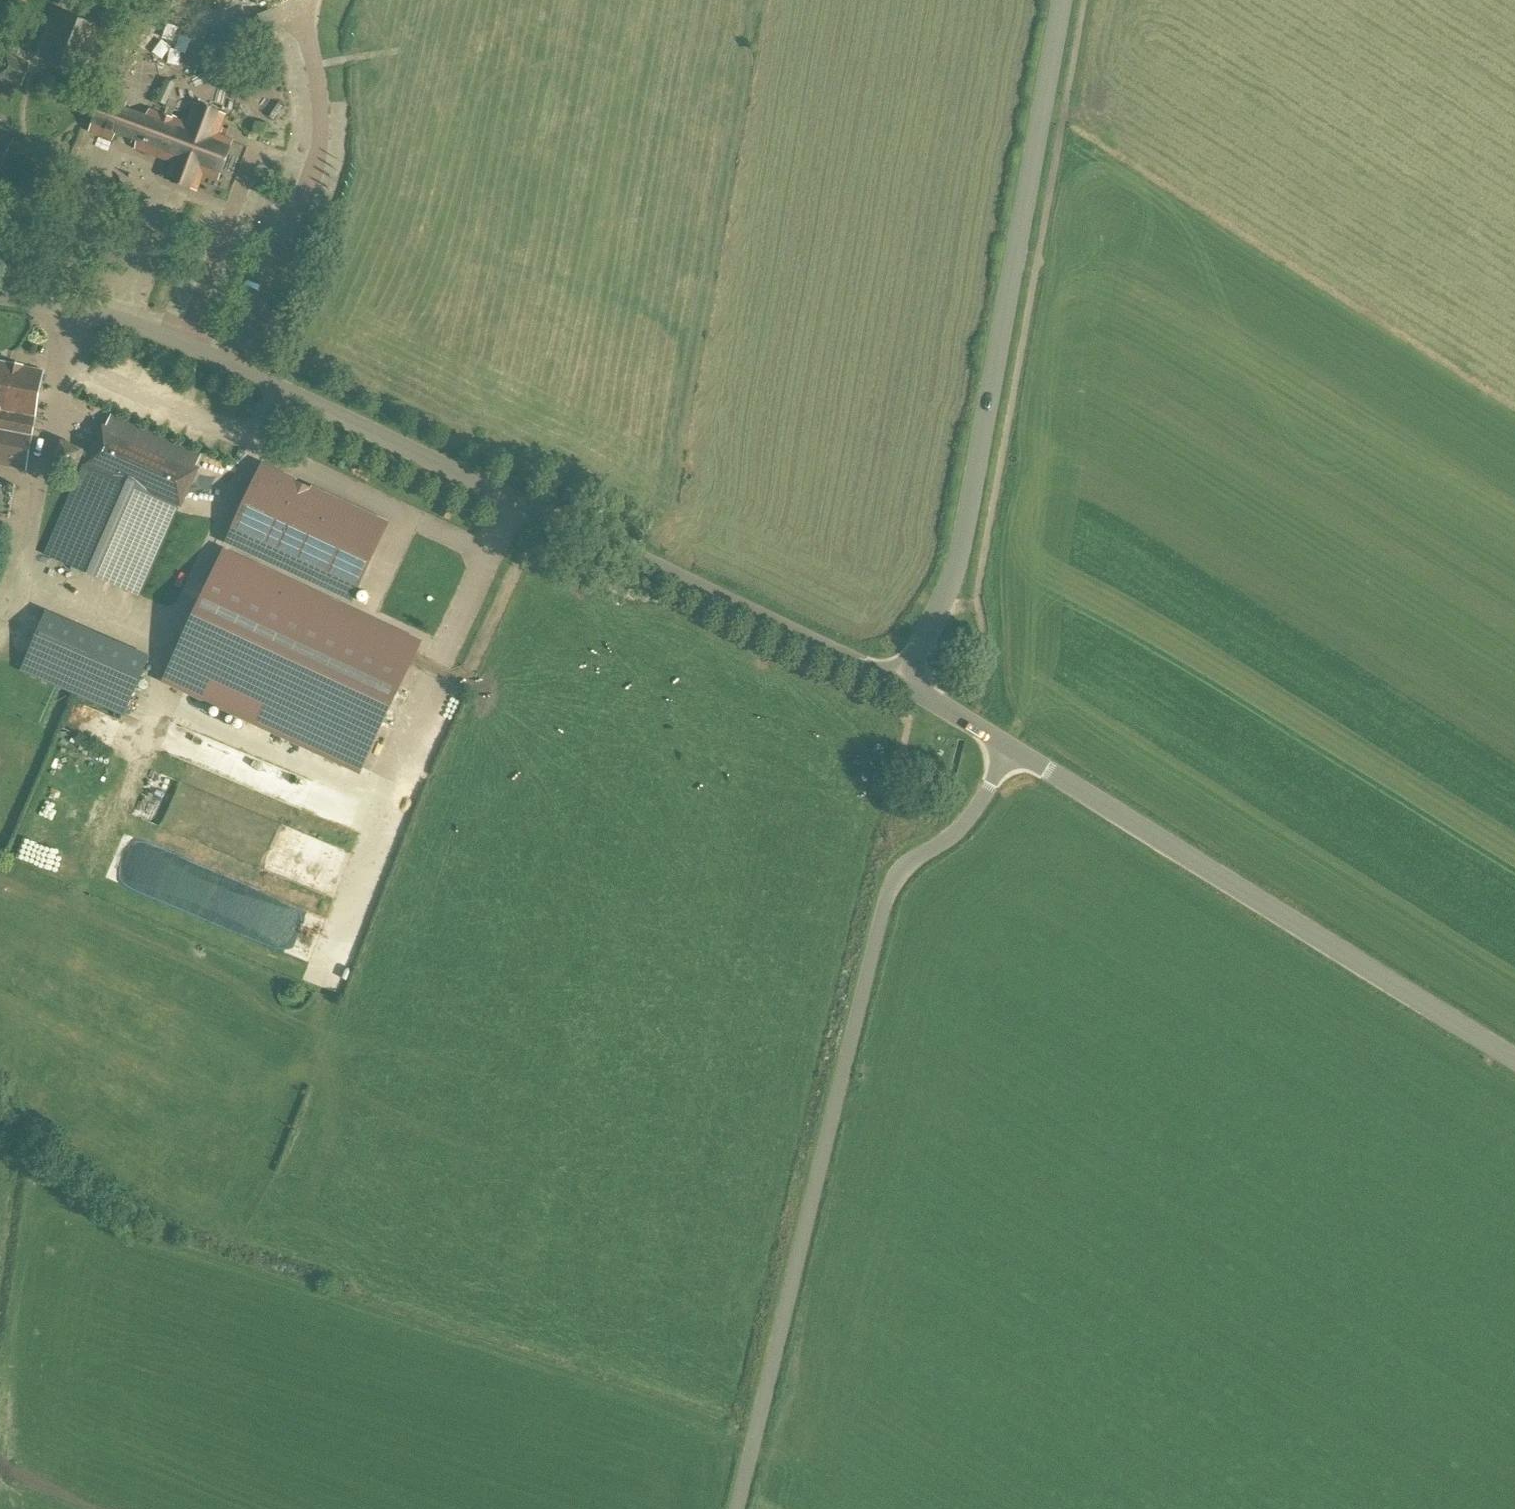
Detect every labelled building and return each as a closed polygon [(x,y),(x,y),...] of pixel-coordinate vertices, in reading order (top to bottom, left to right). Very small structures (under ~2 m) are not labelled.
[(82,71),(98,27),(75,19),(59,13),(43,57),(71,67),(82,71)] [(31,63),(6,53),(0,68),(0,77),(22,86),(31,63)] [(227,118),(191,105),(184,123),(148,110),(144,117),(134,113),(123,109),(125,101),(102,92),(93,116),(88,130),(111,138),(115,131),(125,135),(136,139),(134,147),(170,161),(168,168),(203,181),(206,174),(223,180),(237,143),(233,142),(237,132),(224,127),(227,118)] [(14,138),(10,136),(7,134),(9,131),(1,127),(2,124),(0,123),(0,171),(14,138)] [(43,370),(22,366),(0,361),(0,466),(27,470),(27,466),(26,466),(43,370)] [(179,513),(201,454),(111,413),(89,458),(85,457),(42,554),(138,595),(174,511),(179,513)] [(60,439),(50,464),(75,474),(85,449),(60,439)] [(385,522),(261,465),(226,541),(350,598),(385,522)] [(9,515),(14,485),(0,482),(0,513),(9,515)] [(356,770),(417,642),(221,550),(160,679),(356,770)] [(124,715),(150,657),(46,612),(19,671),(124,715)]
